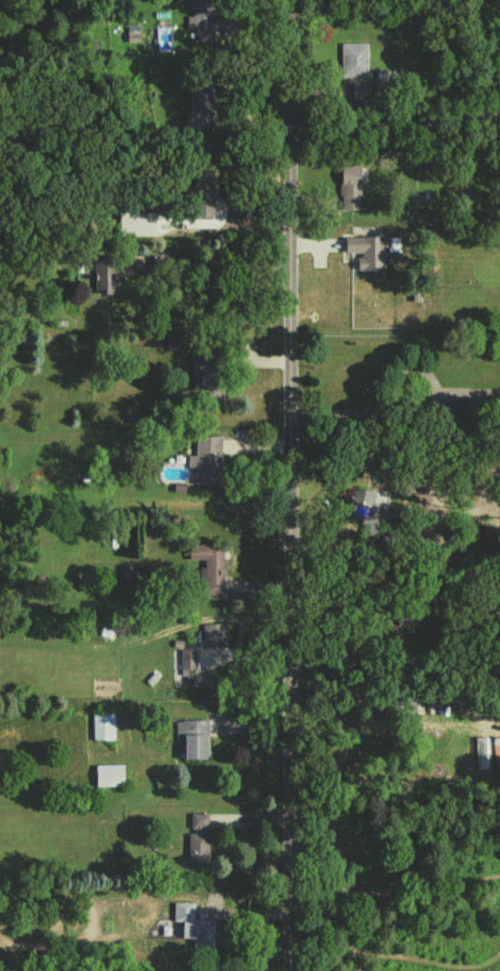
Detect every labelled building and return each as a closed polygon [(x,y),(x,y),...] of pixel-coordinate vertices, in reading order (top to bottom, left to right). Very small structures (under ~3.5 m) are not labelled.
[(213,0),(188,0),(188,7),(188,29),(196,29),(195,39),(213,40),(213,0)] [(138,24),(127,24),(127,42),(139,41),(138,24)] [(366,43),(341,43),(341,76),(367,76),(366,43)] [(394,92),(395,70),(376,69),(375,91),(394,92)] [(368,82),(352,82),(352,100),(369,100),(368,82)] [(212,83),(189,83),(190,128),(213,128),(212,83)] [(360,165),(340,166),(340,210),(360,209),(360,165)] [(213,171),(192,172),(193,217),(214,216),(213,171)] [(383,270),(383,246),(389,246),(389,235),(344,237),(345,254),(357,253),(357,271),(383,270)] [(131,254),(94,255),(94,289),(104,289),(104,294),(115,294),(115,273),(131,273),(131,254)] [(220,404),(221,352),(192,351),(192,389),(201,390),(201,403),(220,404)] [(477,401),(457,400),(457,426),(476,427),(477,401)] [(187,454),(187,468),(194,468),(194,484),(220,484),(220,435),(195,435),(195,455),(187,454)] [(223,594),(223,544),(188,544),(188,559),(201,559),(201,577),(204,577),(204,595),(223,594)] [(227,646),(226,623),(202,623),(202,647),(227,646)] [(210,668),(195,668),(195,649),(181,649),(180,675),(186,675),(186,686),(210,686),(210,668)] [(114,739),(113,711),(92,711),(93,739),(114,739)] [(184,758),(208,758),(208,719),(175,719),(176,736),(184,736),(184,758)] [(123,764),(95,765),(96,786),(124,785),(123,764)] [(188,833),(188,860),(209,860),(208,830),(207,812),(191,812),(191,833),(188,833)] [(213,952),(214,919),(193,918),(194,903),(176,902),(176,920),(184,921),(184,951),(213,952)]
